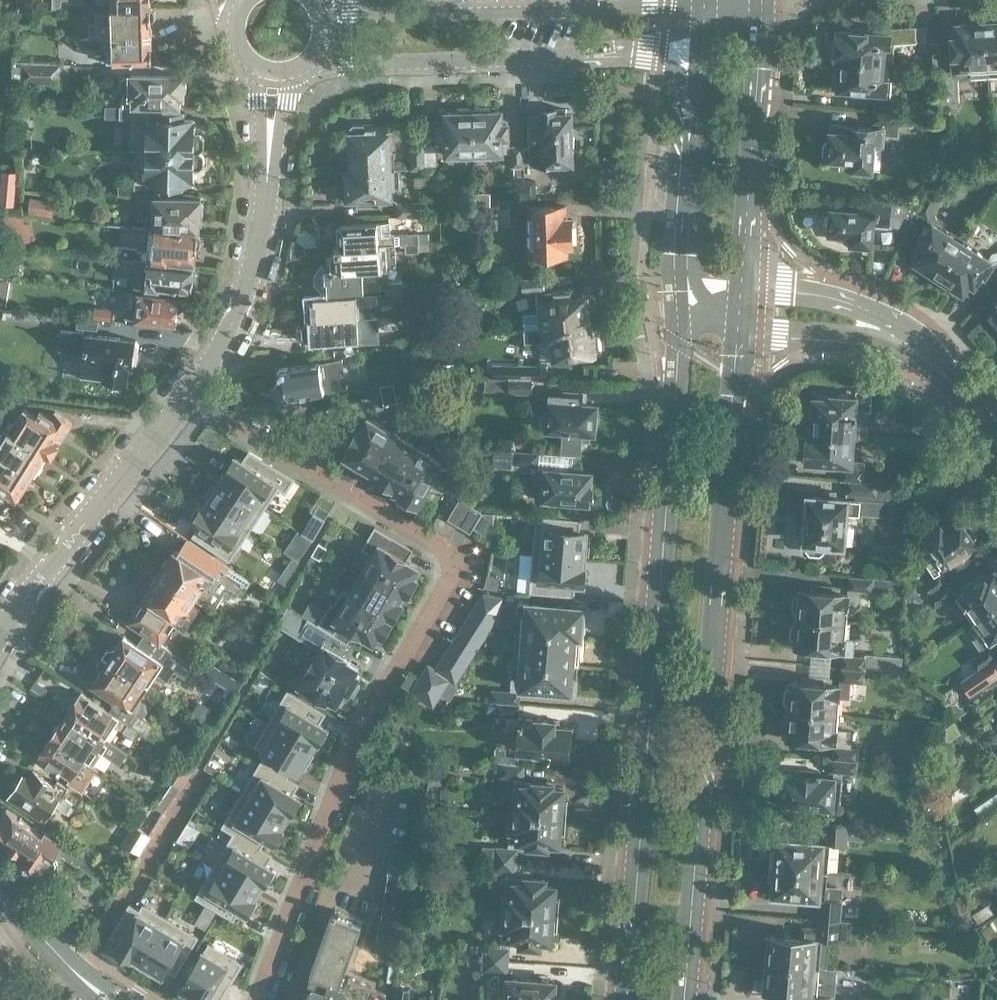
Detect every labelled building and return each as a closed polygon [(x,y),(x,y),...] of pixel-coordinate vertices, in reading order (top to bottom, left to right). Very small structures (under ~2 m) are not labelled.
[(151,38),(150,22),(156,18),(156,9),(150,6),(111,7),(103,7),(103,10),(97,11),(97,22),(90,22),(90,37),(90,38),(108,37),(109,40),(151,38)] [(983,21),(987,76),(996,76),(996,20),(983,21)] [(939,71),(940,93),(941,110),(951,110),(953,109),(954,109),(955,108),(956,107),(957,106),(958,104),(959,103),(959,102),(959,100),(959,98),(958,76),(970,75),(970,77),(987,76),(983,21),(956,23),(957,35),(952,36),(953,68),(951,70),(939,71)] [(830,57),(835,58),(882,61),(887,61),(894,62),(896,42),(917,41),(916,25),(871,27),(864,27),(864,24),(855,23),(855,26),(847,25),(847,28),(837,27),(836,40),(832,39),(830,57)] [(109,40),(108,37),(90,38),(90,37),(81,37),(81,48),(102,48),(106,48),(107,62),(152,61),(152,60),(157,56),(157,48),(151,44),(151,38),(109,40)] [(939,41),(925,42),(926,65),(940,64),(939,41)] [(882,61),(835,58),(834,74),(839,75),(838,87),(848,88),(848,90),(854,91),(853,93),(862,93),(862,91),(869,92),(869,90),(876,90),(874,109),(897,111),(898,98),(888,97),(890,80),(885,79),(887,61),(882,61)] [(22,60),(13,60),(13,81),(61,82),(62,62),(22,60)] [(123,99),(123,106),(137,106),(180,107),(180,98),(183,98),(183,94),(186,91),(186,81),(183,78),(183,74),(130,74),(130,77),(122,77),(120,80),(120,90),(124,92),(124,99),(123,99)] [(137,106),(123,106),(120,106),(120,117),(137,118),(137,106)] [(425,145),(424,145),(424,165),(425,165),(436,164),(435,142),(440,142),(441,146),(447,146),(447,152),(457,152),(457,156),(475,156),(473,106),(457,107),(457,111),(446,111),(446,119),(423,120),(424,143),(425,143),(425,145)] [(488,106),(473,106),(475,156),(492,155),(492,151),(502,150),(502,144),(505,144),(505,146),(511,146),(512,166),(525,166),(524,145),(509,145),(509,139),(508,139),(507,118),(501,118),(501,110),(488,110),(488,106)] [(530,123),(531,146),(532,164),(572,162),(570,107),(543,108),(543,123),(530,123)] [(897,111),(874,109),(873,126),(840,123),(839,131),(830,130),(829,139),(826,139),(823,142),(822,150),(825,154),(828,155),(828,157),(853,159),(853,167),(872,168),(874,142),(883,143),(884,132),(897,133),(898,124),(900,124),(913,125),(913,112),(897,111)] [(148,117),(148,150),(199,151),(204,147),(204,137),(201,133),(194,133),(194,118),(185,118),(185,112),(158,111),(158,118),(148,117)] [(351,151),(352,170),(390,169),(388,124),(364,125),(363,122),(354,122),(350,125),(351,136),(345,140),(346,147),(351,151)] [(410,145),(411,169),(425,169),(425,165),(424,165),(424,145),(410,145)] [(199,151),(148,150),(147,182),(157,182),(157,187),(183,188),(183,182),(193,182),(193,168),(200,168),(204,165),(204,156),(199,151)] [(390,169),(352,170),(346,170),(346,173),(342,176),(342,184),(347,186),(347,198),(359,197),(360,204),(386,203),(386,197),(391,197),(391,186),(395,185),(394,169),(390,169)] [(134,182),(119,181),(118,193),(134,193),(134,182)] [(1,186),(0,199),(0,202),(14,204),(15,188),(1,186)] [(919,207),(917,211),(932,218),(941,199),(927,192),(919,207)] [(55,200),(30,197),(28,213),(53,216),(55,200)] [(154,215),(153,228),(196,232),(195,229),(198,230),(198,221),(201,221),(201,198),(155,197),(155,200),(148,200),(145,203),(145,213),(148,215),(154,215)] [(914,218),(917,211),(919,207),(909,202),(860,198),(859,210),(832,208),(830,232),(852,234),(852,243),(871,244),(873,225),(897,227),(903,213),(914,218)] [(427,200),(396,202),(396,216),(427,214),(427,200)] [(564,203),(529,204),(531,254),(566,253),(566,244),(573,243),(573,241),(576,241),(576,228),(572,228),(572,216),(565,216),(564,203)] [(510,205),(496,212),(496,224),(511,224),(510,205)] [(923,271),(936,280),(961,240),(929,219),(921,232),(925,234),(916,247),(921,251),(915,260),(925,267),(923,271)] [(341,247),(386,244),(395,244),(395,233),(391,233),(390,221),(340,223),(334,229),(335,236),(339,242),(341,242),(341,247)] [(31,223),(4,222),(4,241),(30,242),(31,223)] [(115,256),(134,259),(138,259),(167,262),(167,257),(195,261),(198,233),(196,232),(153,228),(151,227),(148,252),(135,250),(135,248),(116,246),(115,256)] [(405,234),(405,243),(429,242),(429,235),(419,234),(405,234)] [(961,240),(936,280),(952,290),(954,286),(962,291),(969,282),(973,285),(982,272),(986,274),(994,261),(961,240)] [(429,242),(405,243),(405,251),(419,251),(429,248),(429,242)] [(331,252),(332,268),(387,265),(386,244),(341,247),(336,247),(336,251),(331,252)] [(138,259),(134,291),(159,294),(160,285),(192,289),(192,287),(197,284),(198,275),(194,272),(194,265),(167,262),(138,259)] [(327,292),(328,292),(380,289),(381,289),(381,288),(385,288),(386,291),(403,290),(403,281),(390,281),(390,280),(379,280),(376,280),(375,266),(323,268),(320,274),(321,282),(324,287),(326,286),(327,292)] [(544,275),(521,276),(522,291),(536,290),(539,327),(544,327),(590,323),(589,305),(585,305),(584,295),(572,296),(571,290),(544,291),(544,287),(545,287),(544,275)] [(6,305),(10,281),(0,279),(0,304),(6,305)] [(159,294),(134,291),(128,290),(125,317),(176,323),(178,312),(183,308),(184,303),(183,300),(179,296),(159,294)] [(403,290),(386,291),(386,293),(390,293),(390,299),(403,298),(403,290)] [(308,301),(309,318),(364,315),(369,315),(369,301),(375,301),(375,293),(313,296),(314,301),(308,301)] [(114,308),(94,306),(93,317),(106,319),(113,320),(114,308)] [(364,315),(309,318),(306,318),(302,323),(303,331),(307,336),(309,336),(310,340),(372,338),(371,327),(365,328),(364,315)] [(113,320),(106,319),(105,328),(121,330),(122,321),(113,320)] [(539,327),(523,328),(523,335),(525,337),(545,335),(545,339),(553,338),(554,356),(595,353),(593,331),(591,331),(590,323),(544,327),(539,327)] [(381,339),(394,338),(393,329),(381,330),(381,339)] [(85,333),(81,369),(80,375),(127,381),(129,365),(133,365),(136,339),(85,333)] [(332,343),(322,344),(325,358),(278,367),(279,376),(277,376),(275,382),(277,392),(281,396),(338,386),(338,387),(348,385),(343,357),(335,358),(332,343)] [(520,364),(520,377),(548,378),(548,365),(520,364)] [(533,378),(520,377),(510,377),(509,392),(532,393),(533,378)] [(393,382),(380,385),(382,393),(395,391),(393,382)] [(395,391),(382,393),(384,404),(397,401),(395,391)] [(539,391),(538,409),(548,409),(547,427),(553,427),(556,430),(565,431),(563,452),(580,454),(580,440),(590,441),(590,430),(594,431),(594,427),(597,425),(597,418),(595,415),(596,404),(581,403),(582,394),(539,391)] [(808,427),(808,433),(853,436),(867,437),(867,425),(858,425),(859,417),(863,417),(866,415),(866,411),(864,408),(855,408),(856,396),(819,393),(816,397),(814,396),(812,427),(808,427)] [(12,413),(4,426),(45,452),(50,455),(50,454),(72,420),(55,409),(51,415),(40,408),(36,413),(24,405),(17,416),(12,413)] [(362,467),(369,472),(393,432),(368,417),(360,429),(358,428),(347,446),(349,447),(342,460),(359,471),(362,467)] [(31,474),(45,452),(4,426),(0,424),(0,454),(31,474)] [(312,428),(306,439),(317,445),(323,435),(312,428)] [(394,489),(395,487),(419,447),(393,432),(369,472),(377,476),(376,478),(394,489)] [(853,436),(808,433),(806,460),(818,461),(818,464),(835,465),(835,462),(842,463),(841,478),(848,479),(863,480),(864,460),(851,459),(853,436)] [(538,449),(493,445),(491,467),(516,469),(536,474),(535,479),(543,479),(542,496),(559,498),(558,512),(587,515),(588,500),(590,470),(537,466),(538,449)] [(443,462),(419,447),(395,487),(402,491),(399,495),(417,506),(443,462)] [(236,456),(226,470),(227,471),(224,475),(267,504),(278,487),(285,492),(294,478),(249,451),(242,460),(236,456)] [(0,454),(0,485),(17,496),(31,474),(0,454)] [(208,499),(205,503),(248,532),(267,504),(224,475),(216,487),(213,485),(205,496),(208,499)] [(843,545),(845,513),(860,514),(860,513),(902,516),(905,483),(896,482),(896,484),(879,483),(879,481),(863,480),(848,479),(847,497),(808,494),(805,542),(806,542),(806,549),(809,552),(820,553),(824,550),(824,543),(843,545)] [(459,525),(471,505),(459,498),(447,518),(459,525)] [(248,532),(205,503),(203,507),(202,506),(201,507),(198,505),(190,517),(193,519),(192,521),(199,525),(192,535),(229,560),(248,532)] [(471,505),(459,525),(470,532),(482,512),(471,505)] [(313,539),(325,519),(314,512),(302,532),(313,539)] [(580,519),(536,515),(533,554),(584,558),(585,554),(589,555),(590,536),(586,536),(587,532),(579,531),(580,519)] [(906,609),(927,596),(926,595),(947,581),(938,567),(946,562),(949,566),(966,554),(963,550),(975,542),(961,520),(944,531),(939,524),(923,535),(935,553),(932,555),(924,561),(932,572),(932,571),(934,575),(907,593),(906,609)] [(372,554),(364,567),(409,593),(418,578),(413,575),(418,567),(406,559),(412,548),(375,526),(368,537),(362,547),(372,554)] [(312,539),(298,530),(284,550),(298,560),(312,539)] [(174,549),(159,572),(204,602),(204,601),(214,608),(223,594),(229,598),(234,590),(241,595),(251,579),(187,537),(177,552),(174,549)] [(327,547),(319,542),(312,553),(320,558),(327,547)] [(584,558),(533,554),(530,592),(574,596),(575,584),(583,584),(585,567),(584,567),(584,558)] [(298,561),(292,557),(277,578),(289,586),(299,571),(294,568),(298,561)] [(364,567),(349,593),(393,619),(403,602),(399,600),(403,593),(407,596),(409,593),(364,567)] [(927,596),(934,607),(945,600),(953,610),(960,605),(961,606),(965,604),(973,616),(996,600),(996,574),(994,570),(983,577),(980,572),(960,586),(963,590),(956,594),(947,581),(926,595),(927,596)] [(159,572),(139,601),(126,621),(144,633),(161,644),(170,630),(169,629),(173,623),(184,631),(204,602),(159,572)] [(799,588),(797,616),(842,620),(843,605),(847,605),(847,604),(857,605),(858,588),(872,589),(901,592),(902,579),(873,576),(849,574),(848,592),(838,591),(839,585),(815,583),(814,589),(799,588)] [(318,624),(347,641),(353,631),(373,643),(378,634),(382,637),(393,619),(349,593),(342,589),(333,604),(330,602),(318,624)] [(483,593),(477,603),(500,614),(502,597),(483,593)] [(973,616),(982,629),(978,632),(978,633),(972,637),(981,651),(970,658),(977,669),(996,656),(986,641),(994,636),(996,640),(996,600),(973,616)] [(526,614),(524,630),(580,634),(582,606),(517,601),(516,613),(526,614)] [(500,614),(477,603),(470,614),(491,627),(500,614)] [(319,649),(298,684),(327,701),(328,699),(337,704),(345,690),(349,693),(360,675),(355,672),(359,667),(346,659),(347,657),(340,653),(347,641),(318,624),(288,606),(280,620),(300,632),(298,636),(319,649)] [(491,627),(470,614),(462,627),(483,640),(491,627)] [(842,620),(797,616),(795,644),(810,645),(810,651),(833,653),(834,647),(843,648),(842,653),(841,653),(840,665),(863,667),(863,668),(898,670),(899,654),(866,652),(865,656),(853,655),(855,638),(845,637),(846,636),(841,636),(842,620)] [(483,640),(462,627),(454,640),(475,653),(483,640)] [(524,630),(522,657),(577,662),(580,634),(524,630)] [(105,648),(101,655),(147,686),(156,673),(167,680),(174,670),(185,677),(193,665),(178,656),(171,651),(161,644),(144,633),(139,641),(142,643),(139,647),(123,636),(117,644),(116,644),(114,647),(105,648)] [(475,653),(454,640),(447,650),(468,663),(475,653)] [(468,663),(447,650),(441,659),(462,673),(468,663)] [(147,686),(101,655),(97,661),(97,668),(99,670),(97,673),(98,674),(92,682),(117,698),(108,710),(139,731),(140,729),(148,734),(156,722),(144,714),(148,709),(146,701),(140,697),(147,686)] [(996,656),(961,681),(970,694),(996,675),(996,657),(996,656)] [(577,662),(522,657),(521,673),(512,672),(510,685),(575,690),(577,662)] [(441,659),(435,669),(436,670),(450,678),(450,680),(455,684),(462,673),(441,659)] [(420,677),(443,691),(450,680),(450,678),(436,670),(435,669),(428,664),(420,677)] [(791,679),(788,708),(834,711),(835,697),(838,697),(838,695),(847,696),(849,679),(862,681),(863,668),(863,667),(840,665),(838,683),(829,683),(830,677),(806,675),(806,681),(791,679)] [(242,682),(232,676),(226,686),(236,692),(242,682)] [(443,691),(420,677),(411,691),(434,705),(441,694),(443,691)] [(443,691),(441,694),(450,700),(459,686),(455,684),(450,680),(443,691)] [(492,688),(491,700),(519,702),(520,690),(492,688)] [(288,689),(268,721),(313,748),(317,741),(318,742),(318,740),(322,742),(329,730),(326,728),(327,726),(320,722),(326,712),(288,689)] [(80,691),(66,712),(104,737),(114,723),(123,729),(135,737),(139,731),(108,710),(80,691)] [(519,702),(491,700),(489,714),(509,716),(508,727),(522,728),(522,731),(517,730),(515,747),(521,747),(520,749),(549,751),(549,755),(569,757),(571,726),(554,725),(554,718),(536,717),(536,718),(517,717),(519,702)] [(834,711),(788,708),(786,735),(801,737),(801,743),(825,745),(825,738),(834,739),(833,757),(856,759),(857,746),(849,745),(849,742),(844,742),(845,729),(836,729),(836,727),(832,727),(834,711)] [(66,712),(49,737),(88,762),(89,761),(94,764),(102,752),(119,763),(126,752),(104,737),(66,712)] [(268,721),(254,745),(266,752),(264,754),(260,761),(287,777),(288,776),(293,768),(299,772),(301,768),(305,770),(314,754),(311,752),(313,748),(268,721)] [(198,724),(180,750),(192,758),(210,731),(198,724)] [(88,762),(49,737),(37,756),(73,780),(70,783),(95,800),(100,793),(88,784),(82,776),(80,775),(88,762)] [(176,756),(164,777),(179,787),(192,766),(176,756)] [(833,757),(830,757),(829,769),(834,769),(834,776),(819,775),(819,769),(798,767),(798,774),(782,772),(780,801),(838,806),(841,770),(855,771),(856,759),(833,757)] [(260,761),(241,793),(286,820),(300,797),(293,793),(299,783),(288,776),(287,777),(260,761)] [(514,777),(511,812),(565,816),(567,800),(562,800),(563,788),(552,787),(552,783),(532,781),(532,782),(522,781),(523,764),(501,763),(500,776),(514,777)] [(24,773),(13,790),(7,797),(39,818),(41,816),(46,820),(55,806),(65,813),(65,812),(69,814),(73,808),(69,806),(71,803),(61,796),(67,787),(56,780),(53,784),(33,771),(30,777),(24,773)] [(241,793),(221,826),(233,833),(233,832),(260,848),(261,847),(266,838),(273,842),(286,820),(241,793)] [(146,801),(133,823),(138,826),(151,833),(164,811),(146,801)] [(23,853),(17,861),(41,877),(48,877),(57,864),(55,857),(39,846),(42,841),(98,878),(105,868),(84,854),(84,855),(45,830),(43,833),(6,808),(0,817),(0,838),(23,853)] [(483,844),(482,858),(494,858),(515,860),(516,843),(527,844),(527,845),(547,847),(547,842),(559,843),(560,830),(564,831),(565,816),(511,812),(508,846),(483,844)] [(772,849),(771,865),(821,869),(822,854),(829,855),(830,842),(846,844),(847,836),(864,838),(864,835),(880,836),(881,825),(848,822),(848,823),(825,821),(824,841),(798,839),(799,833),(779,831),(779,837),(777,837),(776,850),(772,849)] [(138,826),(132,838),(144,845),(151,833),(138,826)] [(233,833),(214,864),(259,891),(263,883),(264,884),(265,882),(269,884),(276,872),(272,870),(273,868),(267,864),(273,854),(261,847),(260,848),(233,832),(233,833)] [(388,874),(384,903),(381,919),(380,919),(377,945),(388,947),(388,950),(401,952),(412,877),(414,878),(418,852),(391,848),(387,874),(388,874)] [(515,860),(494,858),(493,870),(506,871),(503,909),(557,913),(559,897),(554,897),(555,885),(545,884),(545,877),(524,876),(524,878),(514,877),(515,860)] [(214,864),(195,897),(233,919),(233,920),(240,909),(246,913),(247,912),(251,914),(258,902),(255,900),(255,898),(259,891),(214,864)] [(821,869),(771,865),(769,882),(773,882),(772,893),(774,893),(774,900),(793,901),(793,895),(819,897),(818,917),(840,919),(843,885),(820,883),(821,869)] [(129,903),(109,935),(120,941),(116,948),(131,957),(139,961),(165,916),(143,903),(139,909),(129,903)] [(993,912),(987,903),(972,913),(978,922),(993,912)] [(483,944),(482,957),(508,959),(509,941),(519,941),(519,944),(540,946),(540,939),(550,940),(551,927),(556,927),(557,913),(503,909),(500,946),(483,944)] [(309,988),(305,999),(340,999),(341,996),(345,984),(340,983),(362,923),(332,913),(310,974),(311,974),(307,987),(309,988)] [(165,916),(139,961),(161,974),(165,968),(175,974),(198,936),(165,916)] [(768,946),(767,961),(813,965),(837,967),(839,942),(849,943),(851,920),(840,919),(818,917),(816,938),(770,934),(765,936),(764,942),(768,946)] [(182,987),(190,992),(203,999),(206,999),(209,995),(218,999),(220,999),(232,979),(242,963),(232,956),(209,942),(182,987)] [(482,957),(481,969),(490,970),(488,987),(507,989),(506,999),(552,999),(554,981),(539,980),(539,978),(520,976),(520,978),(514,978),(514,970),(507,970),(508,959),(482,957)] [(767,961),(765,986),(768,994),(773,995),(777,990),(812,993),(811,999),(833,999),(834,994),(818,993),(819,980),(812,979),(813,965),(767,961)] [(340,999),(384,999),(387,993),(386,991),(350,978),(347,979),(345,984),(341,996),(340,999)] [(395,999),(409,999),(411,986),(398,984),(395,999)]
